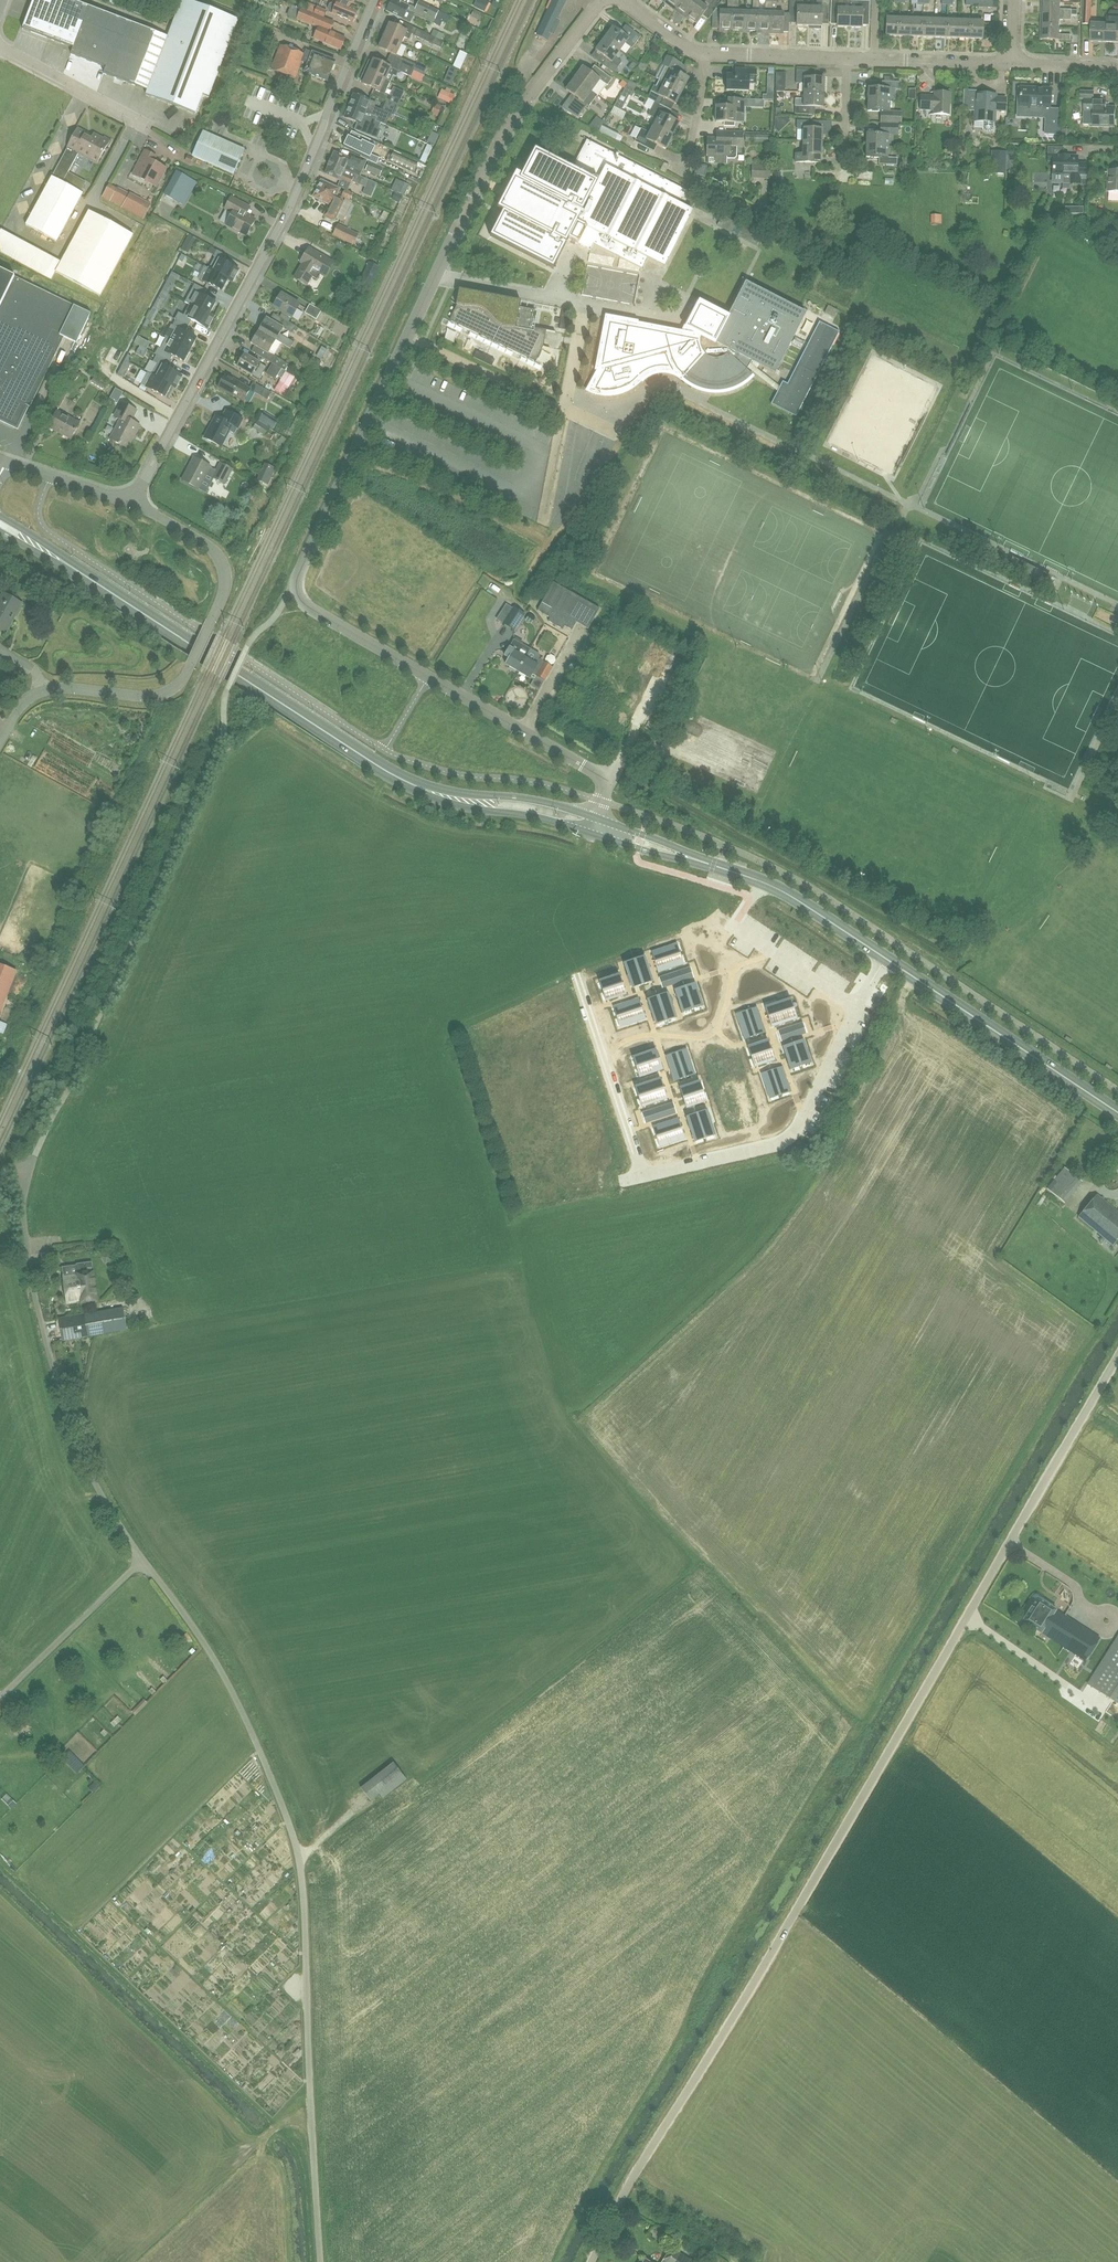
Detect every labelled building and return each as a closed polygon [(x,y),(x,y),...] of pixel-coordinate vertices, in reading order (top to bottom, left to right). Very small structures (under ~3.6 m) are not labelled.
[(150,82),(167,37),(71,0),(32,0),(22,28),(73,48),(70,54),(106,67),(103,73),(135,85),(147,90),(150,82)] [(147,90),(145,95),(195,114),(202,95),(208,97),(238,19),(188,0),(181,0),(167,37),(150,82),(147,90)] [(352,0),(333,0),(332,3),(329,4),(327,9),(329,12),(353,22),(358,9),(352,7),(354,1),(352,0)] [(439,11),(419,1),(416,7),(411,5),(409,5),(397,0),(391,0),(386,11),(409,22),(414,13),(433,23),(439,11)] [(535,35),(548,41),(567,0),(552,0),(550,2),(547,1),(545,6),(548,8),(545,14),(535,35)] [(675,8),(686,15),(697,0),(696,0),(681,0),(675,8)] [(712,13),(719,3),(715,0),(706,0),(703,5),(697,0),(686,15),(696,23),(702,15),(708,19),(712,14),(712,13)] [(712,13),(712,14),(712,28),(718,29),(731,29),(732,0),(727,0),(727,11),(720,11),(716,8),(712,13)] [(732,0),(731,29),(744,30),(745,12),(738,11),(738,0),(732,0)] [(757,33),(769,33),(770,0),(766,0),(766,1),(765,1),(764,13),(758,12),(757,33)] [(769,33),(782,34),(782,32),(787,32),(788,14),(776,13),(776,2),(776,0),(770,0),(769,33)] [(809,7),(802,7),(803,0),(790,0),(789,13),(796,13),(796,25),(808,26),(809,7)] [(809,7),(808,26),(821,26),(822,10),(829,11),(829,0),(825,0),(816,0),(816,7),(809,7)] [(837,27),(849,27),(850,1),(831,0),(831,11),(837,11),(837,27)] [(1083,18),(1091,19),(1092,0),(1084,0),(1083,18)] [(757,33),(758,12),(758,1),(752,1),(752,12),(745,12),(744,30),(756,30),(756,33),(757,33)] [(850,1),(849,27),(861,28),(862,12),(869,12),(869,2),(850,1)] [(1060,10),(1060,2),(1042,2),(1041,14),(1071,16),(1071,15),(1077,15),(1077,11),(1060,10)] [(313,14),(324,19),(327,11),(317,6),(313,14)] [(340,50),(345,38),(330,32),(334,23),(324,19),(313,14),(298,8),(294,17),(318,27),(313,38),(340,50)] [(484,15),(476,11),(474,10),(471,16),(481,21),(484,15)] [(1105,43),(1117,43),(1117,11),(1111,11),(1107,18),(1107,25),(1106,25),(1105,43)] [(1041,27),(1059,28),(1059,20),(1071,21),(1071,16),(1041,14),(1041,27)] [(897,36),(898,18),(886,18),(885,35),(897,36)] [(898,18),(897,36),(909,36),(910,18),(898,18)] [(922,19),(910,18),(909,36),(921,37),(922,19)] [(933,37),(934,19),(922,19),(921,37),(933,37)] [(946,20),(934,19),(933,37),(946,38),(946,20)] [(958,20),(946,20),(946,38),(958,38),(958,20)] [(970,39),(971,21),(958,20),(958,38),(970,39)] [(983,21),(971,21),(970,39),(982,39),(983,21)] [(389,23),(384,35),(401,43),(404,37),(409,39),(412,34),(414,35),(441,48),(443,42),(440,41),(430,35),(404,23),(401,28),(389,23)] [(1105,43),(1106,25),(1091,24),(1090,42),(1105,43)] [(604,38),(619,50),(625,43),(631,47),(640,36),(633,31),(628,39),(612,27),(604,38)] [(1059,35),(1059,28),(1041,27),(1040,40),(1070,41),(1070,36),(1059,35)] [(433,30),(430,35),(440,41),(443,35),(433,30)] [(401,43),(384,35),(378,47),(396,55),(401,43)] [(615,56),(619,50),(604,38),(595,50),(606,58),(602,64),(613,72),(618,66),(621,61),(615,56)] [(281,45),(271,69),(295,78),(302,61),(308,64),(304,72),(327,81),(335,61),(306,50),(305,54),(281,45)] [(660,80),(682,91),(688,78),(675,71),(679,64),(666,58),(662,65),(666,67),(660,80)] [(396,75),(398,70),(373,59),(372,61),(369,59),(365,70),(368,71),(385,79),(390,81),(393,74),(396,75)] [(400,65),(412,70),(424,75),(426,69),(416,64),(403,59),(400,65)] [(400,65),(398,70),(399,70),(410,75),(412,70),(400,65)] [(574,78),(591,90),(596,94),(598,95),(606,84),(607,85),(611,78),(598,68),(593,74),(582,66),(574,78)] [(726,74),(726,90),(748,90),(748,83),(755,83),(755,69),(743,68),(733,68),(732,74),(726,74)] [(803,92),(823,92),(823,78),(810,78),(810,70),(796,69),(795,83),(803,83),(803,92)] [(385,79),(368,71),(365,70),(360,80),(363,81),(362,83),(374,88),(371,94),(397,106),(400,100),(385,93),(390,82),(385,79)] [(587,106),(596,94),(591,90),(574,78),(565,89),(576,98),(572,104),(585,114),(590,108),(587,106)] [(682,91),(660,80),(656,86),(654,85),(651,91),(647,98),(654,101),(660,104),(663,98),(675,104),(682,91)] [(633,91),(636,85),(628,81),(625,86),(633,91)] [(895,100),(895,89),(899,89),(899,82),(881,81),(881,87),(868,87),(868,99),(889,100),(895,100)] [(785,85),(782,82),(775,82),(775,91),(785,92),(785,85)] [(625,86),(622,92),(630,96),(633,91),(625,86)] [(1050,109),(1051,89),(1020,87),(1019,115),(1030,115),(1030,111),(1042,111),(1042,108),(1050,109)] [(451,94),(443,90),(440,99),(447,102),(451,94)] [(949,115),(951,92),(934,91),(934,96),(921,95),(920,110),(933,110),(933,114),(949,115)] [(822,107),(823,92),(803,92),(803,106),(795,106),(794,114),(809,114),(809,106),(822,107)] [(1115,126),(1115,109),(1097,109),(1097,101),(1094,101),(1094,93),(1080,92),(1080,104),(1083,104),(1083,125),(1115,126)] [(349,105),(378,116),(377,118),(385,120),(387,112),(379,109),(380,108),(375,107),(377,102),(370,100),(354,93),(349,105)] [(974,121),(982,122),(982,125),(983,127),(983,129),(985,130),(987,131),(990,131),(992,131),(993,130),(993,129),(994,122),(995,110),(1005,111),(1006,98),(996,98),(996,94),(975,93),(974,121)] [(732,98),(727,98),(727,106),(715,106),(715,122),(723,122),(723,125),(733,126),(733,122),(734,122),(734,113),(743,113),(744,99),(732,98)] [(889,112),(889,100),(868,99),(867,111),(884,111),(883,118),(883,123),(898,123),(902,124),(902,123),(902,112),(898,112),(889,112)] [(652,126),(671,135),(678,122),(664,115),(668,109),(660,104),(654,101),(647,114),(656,119),(652,126)] [(377,118),(378,116),(349,105),(345,117),(361,123),(362,122),(366,123),(374,126),(378,128),(380,123),(376,121),(377,118)] [(438,116),(442,107),(436,105),(432,114),(438,116)] [(619,109),(614,106),(610,112),(616,116),(619,109)] [(773,129),(777,133),(789,121),(784,116),(779,116),(774,116),(773,129)] [(803,129),(802,141),(821,142),(822,129),(817,128),(818,121),(803,120),(797,120),(796,129),(803,129)] [(867,133),(866,145),(888,146),(888,134),(898,135),(898,123),(883,123),(883,134),(867,133)] [(599,131),(615,140),(618,133),(603,125),(599,131)] [(356,133),(371,140),(373,141),(376,133),(359,126),(356,133)] [(664,149),(671,135),(652,126),(649,132),(640,128),(634,141),(647,148),(651,142),(664,149)] [(78,130),(26,226),(57,243),(84,194),(63,183),(79,154),(98,164),(107,147),(108,148),(112,142),(104,138),(103,140),(94,135),(92,140),(86,137),(87,134),(78,130)] [(233,174),(244,149),(203,131),(192,156),(233,174)] [(426,142),(434,146),(439,135),(431,131),(426,142)] [(707,138),(707,162),(726,163),(726,156),(727,156),(727,158),(734,158),(736,156),(737,147),(741,147),(742,132),(716,132),(716,138),(707,138)] [(746,134),(745,142),(759,143),(760,135),(746,134)] [(349,136),(344,146),(362,155),(361,156),(368,159),(377,163),(379,158),(371,154),(373,151),(367,148),(369,143),(362,139),(361,141),(349,136)] [(683,206),(690,192),(586,139),(571,168),(535,149),(519,180),(512,176),(494,212),(501,216),(490,237),(553,269),(568,240),(569,239),(590,250),(593,243),(641,268),(647,258),(664,267),(693,211),(683,206)] [(821,142),(802,141),(802,154),(795,154),(795,162),(817,163),(817,155),(821,155),(821,142)] [(888,146),(866,145),(866,157),(882,157),(882,164),(897,165),(897,158),(887,158),(888,146)] [(1047,160),(1053,160),(1053,174),(1070,175),(1070,183),(1079,184),(1080,179),(1086,179),(1086,164),(1077,163),(1077,157),(1063,156),(1064,147),(1048,147),(1047,160)] [(361,176),(368,159),(361,156),(360,157),(350,152),(347,157),(334,151),(329,163),(360,177),(361,176)] [(418,162),(394,151),(390,160),(401,165),(400,167),(410,172),(408,175),(411,177),(418,162)] [(1005,172),(1006,154),(994,153),(993,172),(1005,172)] [(143,156),(134,174),(145,181),(146,179),(155,184),(164,168),(143,156)] [(380,177),(383,167),(369,161),(365,171),(380,177)] [(665,172),(669,164),(664,162),(660,169),(665,172)] [(368,179),(361,176),(360,177),(329,163),(324,173),(340,180),(350,184),(351,181),(365,187),(368,179)] [(769,177),(769,165),(751,165),(750,177),(769,177)] [(1110,170),(1109,192),(1117,192),(1117,171),(1110,170)] [(195,183),(177,173),(164,196),(178,204),(184,192),(188,194),(195,183)] [(370,192),(378,197),(384,186),(375,181),(370,192)] [(335,196),(338,189),(321,182),(315,196),(330,204),(325,216),(332,219),(335,218),(342,202),(341,199),(335,196)] [(148,206),(117,189),(118,189),(110,184),(102,196),(110,201),(112,199),(123,206),(122,207),(141,218),(148,206)] [(396,192),(403,195),(407,187),(400,184),(396,192)] [(353,193),(345,189),(341,197),(349,201),(353,193)] [(246,236),(256,219),(241,211),(245,204),(231,197),(225,208),(233,212),(226,225),(246,236)] [(89,211),(84,220),(61,263),(56,272),(100,296),(133,235),(89,211)] [(931,214),(931,224),(941,224),(941,214),(931,214)] [(155,242),(169,248),(181,222),(167,215),(155,242)] [(358,234),(338,225),(334,234),(354,243),(358,234)] [(186,241),(191,230),(186,228),(181,239),(186,241)] [(0,231),(0,253),(51,280),(61,263),(1,230),(0,231)] [(293,278),(299,282),(307,286),(313,277),(317,279),(321,272),(326,275),(333,264),(324,258),(325,256),(309,247),(299,263),(301,264),(293,278)] [(215,257),(209,268),(228,280),(232,282),(239,270),(223,261),(226,255),(217,250),(213,256),(215,257)] [(372,281),(379,267),(370,262),(363,276),(372,281)] [(228,280),(209,268),(204,266),(198,278),(222,291),(228,280)] [(73,306),(0,270),(0,417),(16,425),(59,335),(76,344),(91,314),(73,306)] [(160,272),(152,297),(159,299),(167,274),(160,272)] [(805,313),(745,282),(727,317),(699,303),(683,332),(605,317),(596,369),(600,368),(588,391),(596,394),(605,395),(614,394),(622,393),(630,390),(638,386),(645,381),(651,374),(656,371),(662,368),(669,367),(675,367),(681,369),(687,372),(696,379),(706,383),(717,384),(728,382),(738,377),(747,370),(746,369),(751,361),(774,373),(805,313)] [(216,303),(203,296),(206,290),(195,284),(185,302),(189,305),(210,314),(216,303)] [(521,301),(459,289),(456,304),(457,304),(449,320),(536,362),(543,346),(546,330),(532,327),(535,310),(520,307),(521,301)] [(299,304),(281,294),(277,300),(276,300),(273,305),(274,306),(273,307),(291,318),(299,304)] [(314,318),(313,320),(318,323),(324,313),(321,311),(309,304),(305,312),(314,318)] [(210,314),(189,305),(184,315),(178,312),(175,319),(176,320),(188,326),(192,320),(208,329),(214,317),(210,314)] [(258,330),(276,340),(290,349),(294,342),(279,333),(283,328),(292,333),(295,327),(273,313),(269,320),(266,318),(258,330)] [(197,338),(185,332),(188,326),(176,320),(172,326),(177,329),(171,339),(190,350),(197,338)] [(795,416),(839,332),(819,322),(820,322),(819,321),(787,384),(782,381),(770,404),(771,404),(795,416)] [(269,352),(276,340),(258,330),(251,343),(255,345),(252,351),(285,370),(289,364),(277,357),(269,352)] [(190,350),(171,339),(166,337),(160,348),(158,348),(155,354),(157,355),(170,362),(173,356),(184,362),(190,350)] [(258,379),(266,366),(260,363),(260,362),(245,353),(237,366),(258,379)] [(182,376),(168,369),(171,363),(170,362),(157,355),(153,362),(158,364),(152,375),(171,386),(176,388),(182,376)] [(85,365),(87,360),(80,356),(78,361),(85,365)] [(129,363),(125,361),(121,366),(126,369),(129,363)] [(282,378),(286,371),(272,363),(266,373),(275,378),(277,376),(282,378)] [(295,377),(286,371),(282,378),(281,380),(290,385),(295,377)] [(171,386),(152,375),(147,372),(141,384),(165,397),(171,386)] [(105,386),(101,382),(102,380),(95,375),(91,382),(103,389),(105,386)] [(249,389),(239,383),(240,382),(231,377),(230,378),(225,375),(221,381),(220,381),(218,385),(218,387),(233,395),(244,402),(251,390),(261,395),(267,399),(271,392),(265,389),(253,382),(249,389)] [(66,395),(59,391),(52,405),(59,408),(66,395)] [(127,448),(139,425),(131,420),(136,410),(122,402),(114,416),(120,420),(110,439),(127,448)] [(71,438),(79,423),(57,410),(48,426),(71,438)] [(229,431),(235,435),(243,420),(226,412),(223,419),(216,415),(204,438),(221,446),(229,431)] [(278,421),(271,417),(265,425),(272,430),(278,421)] [(269,429),(257,421),(253,428),(264,436),(269,429)] [(194,458),(182,480),(198,488),(210,466),(194,458)] [(225,485),(233,469),(220,462),(212,478),(225,485)] [(257,480),(268,485),(271,479),(261,473),(257,480)] [(564,626),(571,630),(576,622),(587,629),(599,609),(553,582),(537,610),(549,618),(547,621),(562,630),(564,626)] [(0,598),(0,629),(7,632),(22,603),(3,593),(0,598)] [(524,614),(513,607),(503,623),(514,630),(524,614)] [(525,619),(531,623),(534,618),(528,614),(525,619)] [(549,654),(557,640),(545,632),(537,646),(549,654)] [(505,664),(517,671),(530,649),(513,639),(504,655),(509,657),(505,664)] [(530,649),(517,671),(530,678),(533,673),(545,680),(552,667),(539,658),(540,656),(539,654),(530,649)] [(675,945),(652,953),(655,961),(678,953),(675,945)] [(678,955),(655,963),(658,972),(681,964),(678,955)] [(645,959),(636,961),(644,985),(652,982),(645,959)] [(634,962),(625,965),(633,988),(642,985),(634,962)] [(0,965),(0,1012),(17,972),(0,965)] [(690,968),(658,978),(661,988),(694,978),(690,968)] [(619,975),(601,981),(604,990),(622,984),(619,975)] [(695,984),(686,987),(693,1007),(702,1005),(695,984)] [(623,985),(605,991),(608,1000),(626,994),(623,985)] [(684,987),(676,990),(682,1011),(691,1008),(684,987)] [(667,993),(659,996),(666,1019),(675,1016),(667,993)] [(657,997),(648,999),(656,1023),(664,1020),(657,997)] [(639,999),(616,1007),(618,1015),(642,1008),(639,999)] [(788,1000),(765,1008),(768,1016),(791,1009),(788,1000)] [(642,1010),(619,1017),(622,1026),(645,1018),(642,1010)] [(756,1010),(748,1013),(755,1036),(764,1033),(756,1010)] [(792,1011),(768,1018),(771,1027),(794,1019),(792,1011)] [(746,1013),(737,1016),(745,1039),(754,1036),(746,1013)] [(803,1023),(777,1032),(780,1041),(806,1033),(803,1023)] [(768,1041),(750,1047),(753,1056),(771,1050),(768,1041)] [(803,1041),(794,1044),(801,1064),(810,1061),(803,1041)] [(792,1044),(784,1047),(791,1068),(799,1065),(792,1044)] [(656,1050),(635,1057),(638,1066),(658,1059),(656,1050)] [(771,1051),(753,1057),(756,1066),(774,1060),(771,1051)] [(686,1052),(678,1054),(686,1078),(694,1075),(686,1052)] [(676,1055),(667,1058),(675,1081),(684,1078),(676,1055)] [(659,1061),(638,1068),(641,1076),(662,1069),(659,1061)] [(781,1067),(772,1070),(780,1093),(789,1090),(781,1067)] [(771,1071),(762,1073),(770,1097),(778,1094),(771,1071)] [(660,1079),(637,1087),(640,1096),(663,1088),(660,1079)] [(698,1083),(680,1089),(683,1097),(701,1091),(698,1083)] [(664,1090),(641,1097),(644,1106),(667,1098),(664,1090)] [(701,1093),(683,1099),(686,1108),(704,1102),(701,1093)] [(674,1103),(642,1113),(645,1123),(677,1113),(674,1103)] [(706,1110),(698,1113),(705,1136),(714,1134),(706,1110)] [(696,1114),(687,1117),(695,1140),(703,1137),(696,1114)] [(678,1119),(655,1127),(658,1135),(681,1128),(678,1119)] [(682,1129),(659,1137),(662,1146),(685,1138),(682,1129)] [(1081,1182),(1064,1168),(1046,1189),(1063,1203),(1081,1182)] [(1079,1217),(1112,1245),(1113,1244),(1116,1240),(1117,1238),(1117,1212),(1097,1195),(1079,1217)] [(76,1265),(81,1303),(97,1301),(93,1271),(87,1272),(85,1263),(80,1263),(80,1265),(76,1265)] [(81,1303),(76,1265),(62,1267),(63,1273),(66,1297),(66,1303),(80,1301),(81,1303)] [(122,1308),(83,1315),(87,1336),(126,1330),(122,1308)] [(83,1315),(59,1319),(63,1340),(87,1336),(83,1315)] [(1041,1632),(1085,1660),(1099,1638),(1055,1610),(1056,1609),(1037,1597),(1022,1621),(1041,1633),(1041,1632)] [(1087,1684),(1101,1692),(1117,1703),(1117,1635),(1087,1684)] [(63,1749),(57,1754),(62,1759),(67,1754),(67,1753),(63,1749)] [(67,1754),(62,1759),(76,1774),(84,1766),(70,1751),(67,1753),(67,1754)] [(393,1763),(361,1788),(371,1800),(403,1775),(393,1763)] [(91,1786),(95,1790),(100,1786),(96,1781),(91,1786)] [(267,1798),(254,1810),(262,1818),(275,1806),(267,1798)] [(246,1828),(257,1820),(253,1813),(241,1820),(246,1828)] [(671,2246),(661,2261),(697,2261),(671,2246)]
